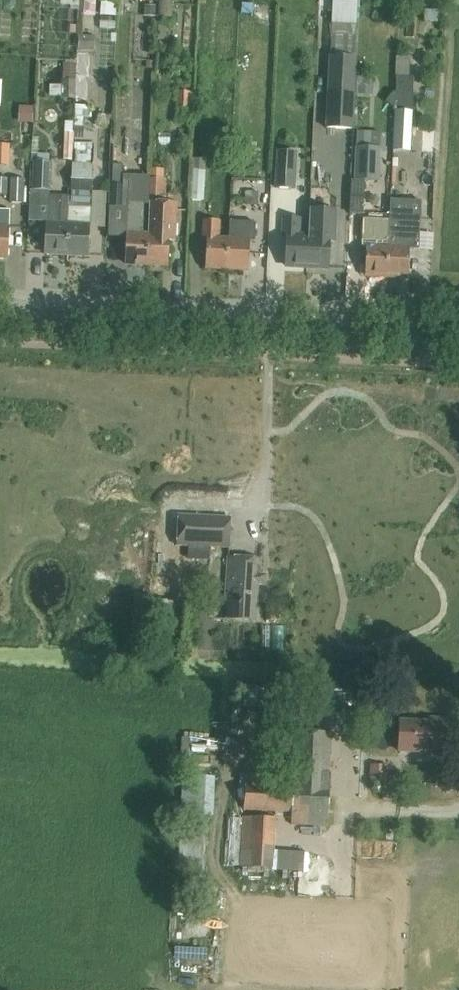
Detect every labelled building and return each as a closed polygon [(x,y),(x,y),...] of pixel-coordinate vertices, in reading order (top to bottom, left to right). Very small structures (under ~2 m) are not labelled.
[(103,17),(120,17),(120,0),(103,0),(103,17)] [(158,22),(171,23),(173,0),(160,0),(158,22)] [(78,37),(78,51),(94,51),(94,37),(78,37)] [(322,128),(348,129),(349,58),(323,57),(322,128)] [(77,80),(76,80),(76,64),(62,63),(61,80),(61,99),(77,100),(77,80)] [(395,77),(394,111),(410,112),(411,78),(395,77)] [(177,92),(177,108),(190,109),(191,93),(177,92)] [(94,107),(95,97),(79,97),(79,106),(76,106),(75,127),(83,127),(83,118),(87,118),(87,107),(94,107)] [(26,128),(28,104),(13,103),(10,127),(26,128)] [(394,111),(393,151),(409,152),(410,112),(394,111)] [(74,129),(65,129),(63,161),(90,162),(91,149),(73,148),(74,129)] [(27,152),(26,140),(13,141),(14,153),(27,152)] [(204,201),(207,160),(193,159),(190,200),(204,201)] [(13,178),(13,162),(0,161),(0,177),(13,178)] [(31,190),(46,191),(51,191),(52,164),(32,163),(31,190)] [(353,209),(376,210),(384,211),(385,173),(355,172),(353,209)] [(69,197),(68,256),(89,256),(91,175),(71,174),(71,197),(69,197)] [(8,179),(0,179),(0,196),(7,196),(8,179)] [(150,179),(150,198),(165,198),(166,180),(150,179)] [(24,204),(25,180),(11,180),(10,204),(24,204)] [(124,207),(125,185),(111,185),(110,207),(124,207)] [(284,210),(284,187),(272,187),(272,210),(284,210)] [(68,256),(69,197),(48,196),(46,255),(68,256)] [(126,263),(147,264),(149,235),(151,203),(128,202),(126,263)] [(154,235),(149,235),(147,264),(169,265),(170,237),(175,237),(177,204),(156,203),(154,235)] [(9,258),(11,210),(0,209),(0,257),(9,258)] [(307,238),(307,267),(328,268),(329,240),(334,240),(334,211),(308,210),(307,238)] [(389,216),(388,248),(387,277),(409,278),(410,250),(419,250),(420,217),(389,216)] [(307,267),(307,238),(293,238),(294,219),(277,219),(276,238),(286,238),(285,267),(307,267)] [(228,268),(229,240),(220,239),(221,221),(204,220),(203,239),(207,239),(206,267),(228,268)] [(238,240),(229,240),(228,268),(249,269),(250,241),(255,241),(256,223),(239,222),(238,240)] [(387,277),(388,248),(379,247),(380,228),(363,228),(362,250),(366,250),(365,277),(387,277)] [(178,547),(179,547),(178,560),(207,561),(208,548),(230,549),(231,518),(179,516),(178,547)] [(256,621),(258,587),(267,587),(267,575),(260,575),(261,559),(229,558),(226,601),(231,601),(230,619),(256,621)] [(276,609),(266,609),(266,622),(276,622),(276,609)] [(445,754),(446,720),(428,719),(428,723),(400,722),(399,751),(445,754)] [(327,826),(331,733),(295,732),(293,775),(246,773),(244,810),(292,812),(291,825),(327,826)] [(401,785),(403,766),(388,765),(387,784),(401,785)] [(210,815),(210,776),(194,776),(194,815),(210,815)]
